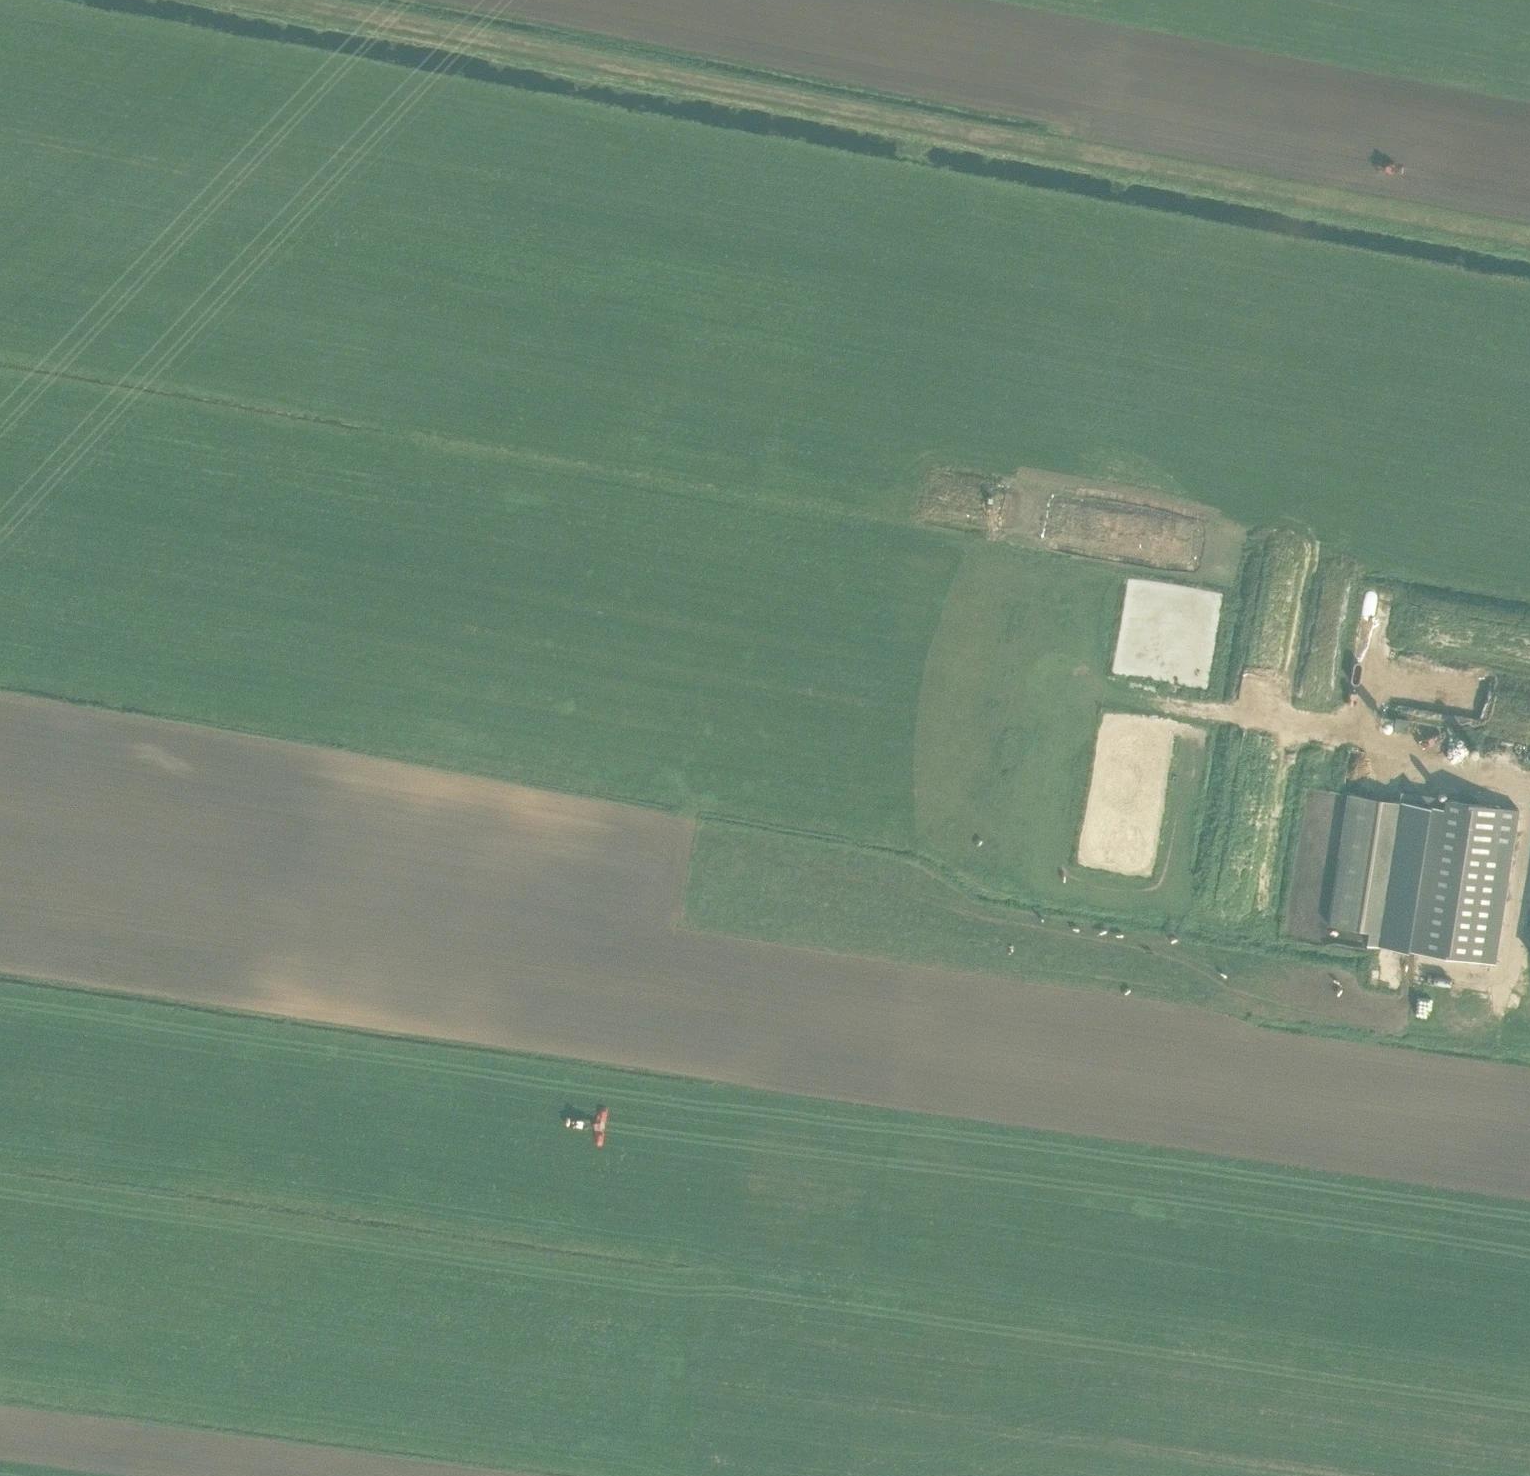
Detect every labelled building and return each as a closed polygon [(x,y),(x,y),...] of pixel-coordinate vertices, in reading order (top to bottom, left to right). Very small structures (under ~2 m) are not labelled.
[(1404,616),(1399,653),(1529,672),(1529,634),(1404,616)] [(1499,668),(1423,664),(1422,675),(1444,676),(1444,688),(1486,690),(1487,682),(1499,683),(1499,668)] [(1411,684),(1415,671),(1403,667),(1399,680),(1411,684)] [(1351,794),(1331,923),(1330,925),(1370,931),(1368,943),(1493,963),(1517,808),(1401,791),(1399,801),(1351,794)]
